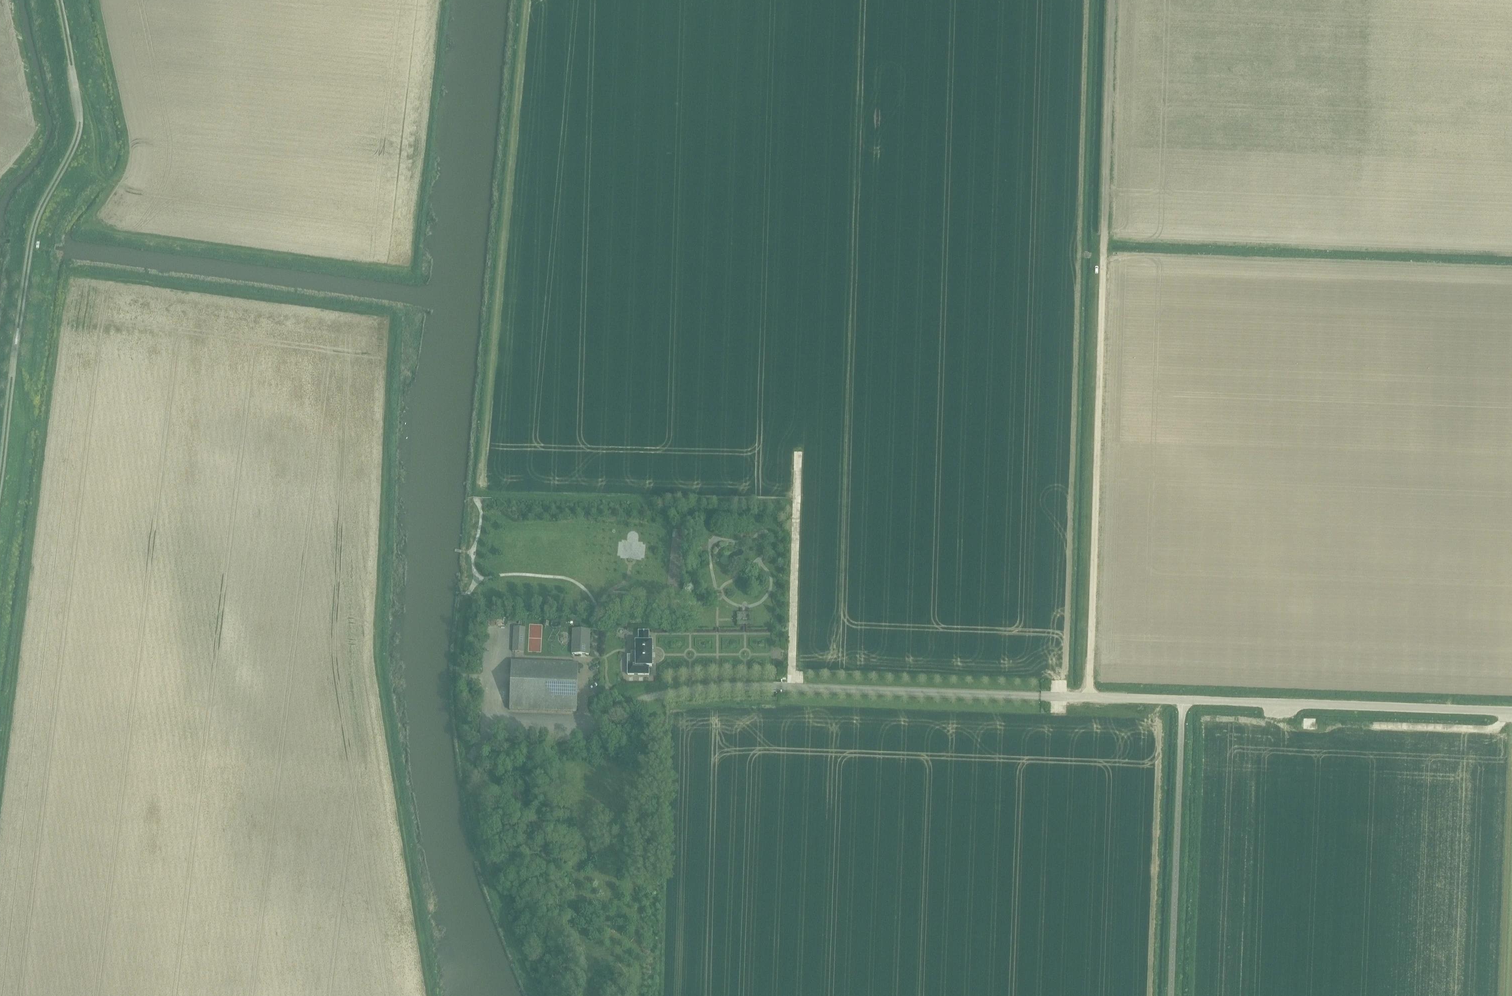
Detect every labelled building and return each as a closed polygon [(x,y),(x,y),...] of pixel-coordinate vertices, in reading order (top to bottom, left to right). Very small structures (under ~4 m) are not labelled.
[(512,652),(524,653),(525,647),(525,628),(514,627),(512,652)] [(590,630),(573,630),(572,654),(589,655),(590,630)] [(635,663),(629,663),(627,663),(627,675),(645,675),(645,667),(652,667),(652,658),(655,658),(655,651),(652,651),(652,642),(649,642),(649,634),(639,634),(639,642),(635,642),(635,663)] [(577,713),(578,683),(579,664),(511,662),(510,710),(577,713)] [(1304,718),(1303,729),(1316,730),(1317,719),(1304,718)]
